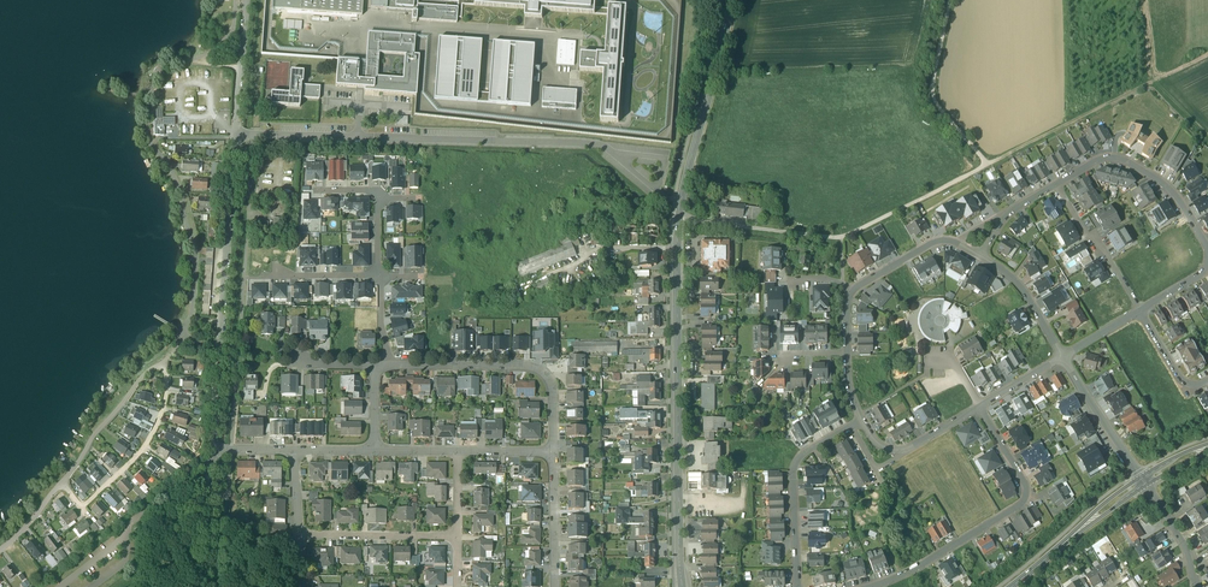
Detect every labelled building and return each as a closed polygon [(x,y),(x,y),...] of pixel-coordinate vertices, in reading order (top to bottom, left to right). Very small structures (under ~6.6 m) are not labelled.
[(301,11),(302,0),(273,0),(272,9),(301,11)] [(301,11),(362,16),(363,0),(302,0),(301,11)] [(370,8),(386,9),(387,0),(371,0),(370,8)] [(386,9),(412,11),(412,13),(416,13),(417,5),(417,0),(387,0),(386,9)] [(474,5),(474,0),(432,0),(458,2),(456,17),(461,18),(462,4),(474,5)] [(474,5),(526,9),(543,10),(594,14),(594,8),(595,0),(474,0),(474,5)] [(457,8),(417,5),(416,13),(416,20),(456,23),(457,8)] [(628,8),(610,6),(610,9),(609,15),(606,55),(605,71),(601,121),(619,122),(624,64),(626,65),(626,60),(624,60),(628,8)] [(543,10),(526,9),(525,17),(542,18),(543,10)] [(283,28),(301,29),(302,22),(284,21),(283,28)] [(410,36),(368,33),(366,64),(378,65),(379,53),(404,55),(413,56),(413,55),(415,37),(410,36)] [(453,100),(458,39),(439,38),(435,99),(453,100)] [(463,39),(458,39),(453,100),(458,101),(463,39)] [(481,40),(463,39),(458,101),(477,102),(477,94),(481,40)] [(557,64),(576,65),(577,41),(558,40),(557,64)] [(512,43),(494,42),(490,94),(489,103),(508,104),(512,43)] [(517,43),(512,43),(508,104),(513,105),(517,43)] [(536,45),(517,43),(513,105),(532,106),(536,45)] [(605,71),(606,55),(599,54),(599,56),(598,71),(605,71)] [(378,65),(366,64),(365,77),(364,88),(364,91),(406,94),(416,95),(419,56),(413,55),(413,56),(404,55),(403,79),(377,77),(378,65)] [(598,71),(599,56),(582,55),(581,70),(598,71)] [(359,62),(337,61),(336,86),(357,88),(358,76),(359,62)] [(303,72),(291,71),(289,93),(289,99),(300,100),(300,98),(301,85),(301,82),(303,82),(303,72)] [(365,77),(358,76),(357,88),(364,88),(365,77)] [(320,86),(301,85),(300,98),(319,99),(320,86)] [(578,92),(544,90),(543,107),(576,109),(578,92)] [(289,99),(289,93),(272,92),(271,105),(300,107),(300,100),(289,99)] [(490,94),(477,94),(477,102),(489,103),(490,94)] [(398,116),(398,124),(408,125),(408,116),(398,116)] [(159,125),(159,120),(154,120),(155,136),(160,136),(160,131),(164,131),(164,125),(163,125),(159,125)] [(1141,130),(1131,126),(1127,134),(1122,142),(1130,148),(1135,141),(1146,147),(1142,156),(1151,160),(1155,151),(1161,144),(1153,137),(1149,142),(1138,135),(1141,130)] [(1095,131),(1093,128),(1086,132),(1089,137),(1094,145),(1100,141),(1102,144),(1109,140),(1108,139),(1104,132),(1101,127),(1095,131)] [(1082,140),(1075,144),(1082,156),(1089,151),(1088,148),(1087,148),(1083,142),(1084,142),(1082,140)] [(1075,144),(1068,148),(1069,150),(1073,157),(1075,160),(1082,156),(1075,144)] [(189,146),(176,145),(175,154),(188,155),(189,146)] [(1185,156),(1171,148),(1162,162),(1164,163),(1163,165),(1167,167),(1166,168),(1170,170),(1170,169),(1174,171),(1175,169),(1177,171),(1185,156)] [(1062,152),(1055,156),(1062,168),(1069,164),(1067,161),(1063,154),(1062,152)] [(1055,156),(1048,161),(1049,162),(1053,169),(1052,169),(1054,172),(1062,168),(1055,156)] [(1190,162),(1187,160),(1182,169),(1185,171),(1187,168),(1192,165),(1195,163),(1193,160),(1190,162)] [(199,162),(188,162),(189,161),(188,161),(188,162),(186,162),(186,171),(198,172),(198,171),(199,164),(199,162)] [(315,181),(315,164),(307,165),(307,174),(307,181),(315,181)] [(1041,164),(1034,169),(1041,180),(1047,177),(1047,175),(1046,172),(1041,164)] [(1192,165),(1187,168),(1185,171),(1183,175),(1187,182),(1198,175),(1197,175),(1198,173),(1196,171),(1195,170),(1192,165)] [(358,169),(358,167),(350,167),(350,181),(356,181),(357,181),(360,181),(361,179),(363,179),(363,169),(358,169)] [(385,181),(385,169),(382,169),(377,169),(373,169),(372,169),(373,175),(373,181),(385,181)] [(1034,169),(1027,173),(1031,181),(1033,183),(1035,184),(1041,180),(1034,169)] [(1104,169),(1096,174),(1099,181),(1101,183),(1104,183),(1104,184),(1122,189),(1123,188),(1126,189),(1128,188),(1134,184),(1130,176),(1127,175),(1122,173),(1122,174),(1119,173),(1119,172),(1115,171),(1115,172),(1111,171),(1107,169),(1107,170),(1104,169)] [(399,170),(392,170),(392,189),(402,189),(402,179),(401,173),(399,173),(399,170)] [(1013,175),(1005,180),(1015,195),(1027,188),(1017,171),(1012,174),(1013,175)] [(418,176),(409,176),(410,189),(418,189),(418,176)] [(1200,178),(1192,183),(1193,186),(1200,183),(1202,182),(1200,178)] [(207,180),(193,179),(192,188),(206,189),(207,180)] [(1087,179),(1080,183),(1081,185),(1078,187),(1077,186),(1070,190),(1076,202),(1079,200),(1093,192),(1093,191),(1093,192),(1089,186),(1091,185),(1087,179)] [(1007,189),(1001,180),(998,182),(1004,191),(1007,189)] [(998,182),(997,183),(995,182),(993,183),(993,185),(987,188),(993,198),(993,201),(994,202),(996,203),(998,202),(998,200),(1006,195),(1004,191),(998,182)] [(1193,186),(1187,190),(1192,198),(1197,196),(1205,191),(1202,186),(1200,183),(1193,186)] [(1146,185),(1132,194),(1136,202),(1135,202),(1136,203),(1137,202),(1141,210),(1156,201),(1152,195),(1150,192),(1146,185)] [(1093,192),(1079,200),(1082,204),(1080,205),(1083,210),(1084,209),(1086,211),(1092,208),(1092,207),(1094,206),(1095,208),(1096,207),(1102,203),(1099,198),(1097,199),(1093,192)] [(976,206),(980,204),(977,200),(974,202),(970,196),(952,207),(950,204),(935,213),(939,218),(935,221),(938,225),(941,223),(945,229),(960,220),(959,219),(963,216),(966,221),(980,212),(976,206)] [(1198,199),(1193,202),(1195,205),(1204,200),(1203,196),(1198,199)] [(213,200),(200,199),(200,208),(213,209),(213,200)] [(366,199),(365,200),(344,200),(344,202),(344,209),(344,211),(345,211),(352,211),(357,213),(357,214),(366,214),(368,214),(368,201),(368,200),(366,200),(366,199)] [(1053,199),(1044,204),(1047,209),(1056,203),(1053,199)] [(337,211),(337,200),(324,200),(324,211),(337,211)] [(1195,205),(1194,206),(1199,214),(1207,209),(1207,203),(1207,201),(1205,201),(1204,200),(1195,205)] [(317,207),(317,201),(316,201),(309,202),(304,202),(304,205),(304,211),(304,219),(317,219),(317,207)] [(1047,209),(1045,210),(1049,216),(1051,215),(1053,219),(1062,214),(1060,210),(1061,209),(1057,202),(1047,209)] [(730,205),(717,203),(716,214),(728,215),(730,205)] [(1151,213),(1159,227),(1175,218),(1167,204),(1151,213)] [(745,207),(730,205),(728,215),(743,217),(745,207)] [(418,208),(418,207),(407,208),(407,220),(418,219),(418,208)] [(1095,216),(1099,223),(1100,222),(1106,231),(1120,223),(1110,207),(1101,212),(1095,216)] [(763,209),(753,208),(752,218),(761,219),(763,209)] [(398,210),(398,209),(388,209),(387,210),(387,223),(393,223),(393,221),(398,221),(398,210)] [(1027,214),(1021,218),(1028,225),(1029,226),(1033,223),(1027,214)] [(1021,218),(1010,228),(1016,235),(1028,225),(1021,218)] [(919,221),(911,226),(914,233),(916,236),(922,233),(924,231),(924,232),(925,231),(920,224),(921,224),(919,221)] [(921,224),(920,224),(925,231),(929,229),(925,221),(921,224)] [(1067,221),(1057,227),(1059,230),(1069,225),(1069,224),(1067,221)] [(1070,223),(1069,224),(1069,225),(1059,230),(1057,227),(1055,228),(1061,238),(1074,231),(1070,223)] [(359,224),(351,224),(351,225),(351,233),(368,233),(368,232),(368,224),(367,224),(359,224)] [(650,234),(650,238),(661,237),(661,226),(632,227),(632,234),(650,234)] [(1109,238),(1110,241),(1115,250),(1116,250),(1117,252),(1132,244),(1124,229),(1117,233),(1109,238)] [(1074,231),(1061,238),(1068,249),(1070,247),(1068,244),(1077,239),(1079,238),(1074,231)] [(368,232),(368,233),(351,233),(351,241),(360,241),(368,241),(368,232)] [(569,237),(558,242),(560,247),(571,242),(569,237)] [(869,245),(875,255),(879,261),(891,254),(885,244),(881,238),(869,245)] [(1021,245),(1012,239),(1009,243),(1014,246),(1014,247),(1018,250),(1021,245)] [(1077,239),(1068,244),(1070,247),(1079,242),(1077,239)] [(890,241),(885,244),(891,254),(896,251),(890,241)] [(1005,241),(1003,242),(998,250),(1007,257),(1014,247),(1014,246),(1009,243),(1005,241)] [(560,247),(516,265),(521,278),(576,255),(571,242),(560,247)] [(729,242),(702,242),(702,272),(721,272),(721,269),(729,269),(729,242)] [(1089,256),(1082,244),(1066,254),(1070,260),(1079,255),(1082,260),(1089,256)] [(360,245),(359,245),(359,253),(368,253),(368,245),(360,245)] [(399,245),(398,245),(387,245),(387,262),(393,262),(393,268),(399,268),(399,249),(399,245)] [(1033,247),(1028,254),(1030,258),(1037,253),(1033,247)] [(420,248),(407,248),(407,257),(407,259),(408,259),(408,260),(408,267),(408,268),(412,268),(417,268),(420,268),(420,262),(420,248)] [(776,272),(781,271),(780,250),(763,251),(764,272),(765,272),(776,272)] [(327,251),(327,252),(327,255),(327,265),(327,266),(337,266),(337,255),(337,251),(327,251)] [(869,259),(865,253),(864,252),(857,256),(865,269),(872,265),(869,259)] [(951,263),(952,265),(957,256),(951,252),(944,252),(944,263),(951,263)] [(359,253),(355,253),(355,259),(353,259),(353,266),(369,266),(368,253),(359,253)] [(1037,253),(1030,258),(1032,262),(1024,267),(1030,277),(1039,272),(1037,269),(1044,265),(1037,253)] [(656,254),(639,255),(639,266),(639,267),(640,267),(652,267),(652,265),(657,265),(656,254)] [(810,257),(800,256),(800,262),(799,262),(798,268),(804,268),(803,270),(808,271),(808,269),(809,269),(810,257)] [(857,256),(850,260),(851,261),(855,267),(854,267),(858,273),(865,269),(857,256)] [(911,269),(921,285),(941,273),(939,270),(941,269),(933,256),(911,269)] [(970,264),(957,256),(952,265),(949,269),(961,277),(963,274),(970,264)] [(1092,262),(1089,256),(1082,260),(1079,261),(1083,267),(1092,262)] [(1098,278),(1104,274),(1098,263),(1094,265),(1084,271),(1089,278),(1091,277),(1093,281),(1098,278)] [(985,272),(976,267),(969,280),(967,284),(975,289),(985,272)] [(765,284),(766,283),(770,283),(776,283),(776,272),(765,272),(765,284)] [(994,278),(985,272),(975,289),(984,294),(994,278)] [(1039,272),(1030,277),(1033,281),(1034,280),(1041,276),(1039,272)] [(1104,274),(1098,278),(1101,284),(1111,279),(1107,273),(1104,274)] [(1041,276),(1034,280),(1037,284),(1045,279),(1046,278),(1044,274),(1041,276)] [(548,278),(535,285),(538,291),(551,285),(548,278)] [(967,284),(969,280),(966,278),(963,282),(961,287),(964,289),(967,284)] [(718,279),(701,279),(701,290),(709,290),(716,290),(716,285),(717,285),(718,279)] [(991,286),(994,293),(1004,288),(1000,282),(996,279),(991,286)] [(1037,284),(1034,285),(1039,294),(1050,288),(1045,279),(1037,284)] [(883,286),(891,290),(893,286),(885,282),(883,286)] [(265,293),(265,285),(252,286),(252,292),(252,298),(253,298),(259,298),(265,298),(265,293)] [(286,285),(273,285),(273,298),(281,298),(286,298),(286,293),(286,285)] [(307,285),(294,285),(294,287),(294,290),(294,294),(294,297),(294,299),(300,299),(307,299),(307,294),(307,285)] [(327,286),(327,285),(319,285),(315,285),(316,297),(319,297),(328,297),(328,296),(327,286)] [(350,285),(336,285),(337,293),(337,300),(350,300),(351,300),(350,290),(350,285)] [(366,286),(365,285),(354,285),(354,290),(354,299),(368,298),(368,295),(370,295),(371,294),(371,292),(370,291),(370,286),(366,286)] [(413,288),(413,286),(401,286),(401,288),(393,288),(393,298),(417,298),(417,287),(413,288)] [(881,286),(877,291),(876,290),(874,293),(875,294),(870,299),(870,300),(872,301),(878,306),(881,303),(883,305),(892,295),(881,286)] [(1051,292),(1053,296),(1060,292),(1062,291),(1060,287),(1051,292)] [(814,288),(814,302),(814,308),(816,308),(827,308),(827,297),(829,297),(829,288),(814,288)] [(782,290),(774,290),(766,290),(766,296),(768,296),(769,302),(782,302),(782,290)] [(955,295),(947,291),(945,296),(953,300),(955,295)] [(1043,301),(1049,311),(1055,308),(1065,302),(1060,292),(1053,296),(1043,301)] [(1193,292),(1183,298),(1190,310),(1200,304),(1193,292)] [(759,302),(759,293),(756,293),(756,295),(752,295),(752,296),(749,296),(749,302),(759,302)] [(870,299),(864,294),(859,300),(868,305),(868,306),(872,301),(870,300),(870,299)] [(702,297),(702,306),(715,306),(715,297),(710,297),(702,297)] [(954,306),(949,312),(948,310),(951,305),(949,303),(946,302),(944,302),(943,301),(939,301),(934,302),(929,304),(925,308),(922,311),(921,316),(920,320),(920,325),(921,330),(924,334),(927,338),(931,340),(933,341),(935,342),(938,342),(941,342),(945,342),(943,333),(946,332),(949,329),(956,335),(957,334),(959,331),(960,328),(960,324),(961,324),(961,320),(968,319),(966,313),(963,314),(962,311),(960,308),(958,309),(954,306)] [(1074,301),(1065,306),(1069,313),(1070,312),(1077,308),(1078,307),(1074,301)] [(782,313),(782,302),(769,302),(769,309),(766,309),(766,314),(767,314),(777,313),(782,313)] [(1183,314),(1176,302),(1166,308),(1173,320),(1183,314)] [(405,306),(390,306),(390,314),(403,314),(405,314),(405,313),(405,307),(405,306)] [(715,306),(702,306),(702,314),(710,314),(715,314),(715,306)] [(660,322),(659,308),(650,309),(650,314),(650,322),(659,322),(660,322)] [(1086,322),(1080,311),(1079,311),(1077,308),(1070,312),(1072,316),(1068,318),(1075,329),(1086,322)] [(866,312),(866,309),(857,309),(857,324),(872,323),(872,312),(866,312)] [(1009,318),(1008,318),(1012,325),(1025,318),(1024,316),(1022,315),(1020,312),(1017,314),(1009,318)] [(1160,312),(1154,315),(1161,327),(1167,323),(1160,312)] [(272,315),(261,315),(261,335),(272,335),(272,329),(274,329),(274,318),(272,318),(272,315)] [(1025,318),(1012,325),(1016,332),(1017,332),(1025,328),(1028,326),(1026,322),(1027,320),(1025,318)] [(300,320),(295,320),(293,321),(292,321),(292,334),(299,334),(299,332),(302,332),(302,330),(303,330),(303,321),(301,321),(300,320)] [(392,325),(391,325),(395,339),(400,337),(399,333),(408,331),(405,321),(401,322),(392,325)] [(638,322),(636,322),(637,327),(637,329),(637,335),(648,335),(648,327),(650,327),(650,322),(643,322),(638,322)] [(310,323),(310,330),(310,331),(311,331),(311,338),(310,339),(310,340),(311,342),(313,342),(314,340),(318,340),(318,323),(310,323)] [(326,323),(318,323),(318,340),(323,340),(324,342),(325,342),(327,341),(327,339),(326,338),(326,331),(327,331),(327,330),(327,323),(326,323)] [(1177,326),(1165,333),(1171,343),(1183,336),(1177,326)] [(827,344),(827,327),(826,327),(816,328),(816,344),(817,344),(827,344)] [(703,328),(703,336),(716,336),(716,328),(714,328),(711,328),(703,328)] [(768,328),(757,329),(757,332),(755,332),(755,347),(757,347),(757,351),(768,351),(768,348),(769,348),(768,341),(768,338),(768,332),(768,328)] [(798,328),(780,328),(780,344),(799,344),(798,328)] [(807,328),(806,328),(806,329),(806,345),(817,344),(816,344),(816,328),(807,328)] [(472,333),(455,332),(455,352),(462,352),(466,352),(472,352),(472,333)] [(551,334),(547,335),(547,333),(548,333),(547,333),(534,333),(534,340),(542,340),(542,347),(535,347),(534,347),(534,352),(535,352),(545,352),(546,352),(547,350),(548,350),(548,349),(551,349),(555,349),(555,336),(555,335),(554,335),(551,335),(551,334)] [(371,336),(361,336),(360,346),(365,347),(365,348),(370,348),(370,347),(374,347),(374,341),(375,340),(375,337),(374,336),(371,336)] [(400,337),(395,339),(397,347),(404,347),(404,340),(405,340),(405,336),(400,337)] [(716,336),(703,336),(703,345),(711,345),(716,345),(716,336)] [(859,336),(859,344),(872,344),(872,336),(870,336),(859,336)] [(423,338),(413,338),(413,340),(405,340),(404,340),(404,347),(404,351),(422,351),(422,350),(423,343),(423,338)] [(481,338),(480,347),(480,351),(481,351),(481,350),(483,350),(483,351),(487,351),(487,350),(493,350),(493,339),(481,338)] [(525,339),(520,339),(518,338),(516,338),(514,339),(513,339),(513,351),(514,351),(514,350),(520,351),(524,351),(525,351),(526,351),(526,349),(526,339),(525,339)] [(974,338),(959,347),(967,361),(980,353),(982,351),(974,338)] [(504,339),(493,339),(493,350),(499,350),(499,351),(503,351),(503,350),(504,350),(505,351),(505,349),(505,339),(504,339)] [(1205,365),(1191,341),(1175,350),(1190,375),(1205,365)] [(617,342),(571,343),(572,352),(617,352),(617,342)] [(872,344),(859,344),(859,352),(870,352),(872,352),(872,344)] [(1024,358),(1019,350),(1015,352),(1020,361),(1020,360),(1024,358)] [(1015,352),(1007,357),(1009,359),(1014,368),(1022,364),(1020,360),(1020,361),(1015,352)] [(712,354),(706,354),(706,355),(706,362),(719,362),(721,362),(721,354),(712,354)] [(585,356),(570,356),(570,365),(570,369),(578,369),(582,369),(582,362),(585,362),(585,356)] [(650,361),(650,356),(637,356),(637,360),(644,360),(644,361),(644,364),(645,364),(645,366),(647,366),(647,364),(648,364),(648,361),(650,361)] [(1009,359),(1001,364),(1006,372),(1008,375),(1016,370),(1014,368),(1009,359)] [(1094,362),(1086,359),(1084,368),(1094,371),(1095,367),(1099,368),(1101,361),(1095,359),(1094,362)] [(193,362),(184,362),(184,371),(193,371),(193,362)] [(706,362),(705,362),(704,370),(704,371),(710,371),(719,371),(719,362),(706,362)] [(1001,364),(997,366),(1002,374),(1006,372),(1001,364)] [(1002,374),(997,366),(993,368),(998,376),(1002,374)] [(986,373),(991,382),(992,384),(1000,379),(998,376),(993,368),(986,373)] [(769,371),(769,369),(754,370),(754,377),(759,381),(769,371)] [(985,371),(977,375),(981,384),(983,387),(991,382),(986,373),(985,371)] [(981,384),(977,375),(973,378),(978,386),(981,384)] [(1059,375),(1053,379),(1053,381),(1054,384),(1058,389),(1065,385),(1059,375)] [(650,376),(638,376),(638,385),(638,389),(651,389),(651,384),(650,384),(650,385),(648,385),(648,382),(650,381),(650,376)] [(771,379),(765,386),(765,389),(777,389),(777,376),(774,376),(773,378),(771,378),(771,379)] [(257,377),(246,377),(246,389),(244,389),(244,397),(252,397),(253,390),(257,390),(257,377)] [(296,393),(296,387),(297,377),(282,377),(282,393),(296,393)] [(315,377),(307,377),(307,385),(306,390),(315,390),(315,377)] [(323,377),(315,377),(315,390),(323,390),(323,385),(323,377)] [(361,377),(341,377),(341,387),(346,387),(346,392),(353,392),(361,392),(361,377)] [(568,377),(567,377),(567,386),(581,386),(581,377),(580,377),(577,377),(568,377)] [(1108,377),(1105,379),(1102,378),(1099,380),(1099,383),(1096,384),(1098,388),(1097,388),(1099,392),(1100,392),(1102,395),(1113,389),(1110,384),(1111,384),(1108,377)] [(478,378),(457,378),(457,380),(457,387),(457,390),(468,390),(468,396),(478,396),(478,378)] [(490,385),(482,385),(481,396),(500,396),(500,378),(491,378),(490,378),(490,385)] [(193,380),(184,379),(184,380),(184,388),(183,388),(193,389),(193,380)] [(405,379),(398,379),(398,381),(389,381),(389,388),(389,392),(395,392),(395,395),(405,395),(405,384),(405,379)] [(423,379),(413,379),(413,384),(413,395),(424,395),(424,392),(429,392),(429,384),(429,381),(423,381),(423,379)] [(454,380),(454,379),(437,379),(437,388),(437,393),(446,393),(446,397),(454,397),(454,387),(454,380)] [(534,382),(516,382),(516,396),(534,396),(534,382)] [(1045,382),(1037,386),(1043,396),(1050,391),(1047,385),(1045,382)] [(1051,386),(1050,383),(1047,385),(1050,391),(1052,395),(1055,393),(1055,392),(1051,386)] [(707,384),(701,384),(701,411),(711,411),(711,397),(715,397),(715,384),(707,384)] [(755,385),(749,392),(751,394),(758,388),(755,385)] [(1037,386),(1030,390),(1031,392),(1036,400),(1043,396),(1037,386)] [(758,388),(751,394),(754,397),(760,390),(758,388)] [(651,389),(638,389),(638,402),(645,402),(645,395),(651,395),(651,389)] [(660,400),(660,389),(651,389),(651,395),(651,400),(660,400)] [(151,395),(141,393),(139,401),(150,403),(151,395)] [(581,393),(567,394),(567,403),(574,403),(581,403),(581,393)] [(1112,397),(1107,400),(1108,401),(1114,412),(1115,413),(1122,408),(1127,405),(1120,393),(1112,397)] [(1198,399),(1205,410),(1207,408),(1207,393),(1198,399)] [(1110,394),(1103,398),(1106,402),(1108,401),(1107,400),(1112,397),(1110,394)] [(1024,395),(1014,402),(1015,404),(1021,413),(1022,416),(1033,409),(1024,395)] [(188,397),(177,396),(176,405),(187,406),(188,397)] [(1078,409),(1080,408),(1073,396),(1063,403),(1061,402),(1059,410),(1060,410),(1063,411),(1062,415),(1062,416),(1070,418),(1071,413),(1078,409)] [(348,402),(345,402),(345,403),(345,415),(361,415),(361,402),(348,402)] [(814,413),(823,429),(840,420),(830,403),(814,413)] [(539,404),(528,404),(521,404),(521,406),(521,410),(522,410),(522,418),(539,418),(539,404)] [(1015,404),(1008,408),(1014,417),(1021,413),(1015,404)] [(880,408),(874,411),(871,413),(875,420),(887,413),(883,406),(880,408)] [(930,409),(928,406),(921,410),(928,422),(935,418),(930,409)] [(1007,406),(997,412),(1005,426),(1015,420),(1014,417),(1008,408),(1007,406)] [(938,416),(933,408),(930,409),(935,418),(938,416)] [(1122,408),(1115,413),(1114,412),(1113,412),(1115,417),(1123,412),(1122,410),(1122,408)] [(146,413),(138,409),(137,410),(134,417),(142,422),(143,420),(145,416),(146,413)] [(1078,409),(1071,413),(1070,418),(1072,421),(1075,419),(1081,415),(1078,409)] [(574,410),(567,411),(567,420),(583,420),(583,410),(574,410)] [(637,410),(620,410),(620,419),(637,419),(637,413),(637,410)] [(928,422),(921,410),(914,414),(916,417),(922,426),(928,422)] [(1133,411),(1126,415),(1120,418),(1124,426),(1125,425),(1137,418),(1133,411)] [(653,413),(647,413),(647,418),(648,418),(651,418),(651,423),(660,423),(660,414),(653,414),(653,413)] [(887,413),(875,420),(879,426),(882,425),(888,421),(891,419),(887,413)] [(188,418),(176,414),(174,423),(185,426),(188,418)] [(1081,415),(1075,419),(1077,422),(1085,417),(1086,417),(1084,414),(1081,415)] [(405,416),(388,415),(388,422),(389,422),(389,431),(399,431),(399,426),(402,426),(402,421),(405,421),(405,416)] [(922,426),(916,417),(913,419),(914,421),(918,427),(919,428),(922,426)] [(1077,422),(1070,426),(1075,433),(1090,424),(1085,417),(1077,422)] [(1137,418),(1125,425),(1130,433),(1136,429),(1143,425),(1138,417),(1137,418)] [(729,418),(705,418),(705,432),(714,432),(717,432),(717,425),(723,425),(723,429),(729,428),(729,418)] [(801,423),(809,437),(812,436),(812,435),(815,433),(814,431),(808,421),(807,419),(801,423)] [(813,419),(808,421),(814,431),(818,428),(813,419)] [(262,420),(241,420),(241,437),(262,437),(262,420)] [(429,422),(415,421),(409,421),(409,429),(414,429),(414,438),(429,438),(429,422)] [(914,421),(908,424),(912,431),(918,427),(914,421)] [(486,426),(485,426),(485,431),(485,438),(501,438),(502,422),(496,422),(496,426),(486,426)] [(277,423),(270,423),(269,425),(269,433),(269,436),(277,437),(277,423)] [(651,423),(639,423),(639,427),(635,427),(635,432),(639,432),(639,436),(648,436),(648,429),(651,429),(651,423)] [(805,439),(809,437),(801,423),(794,427),(795,429),(800,438),(802,441),(805,439)] [(907,423),(899,428),(904,438),(909,435),(908,434),(912,432),(912,431),(908,424),(907,423)] [(965,447),(978,439),(980,437),(979,435),(972,423),(957,433),(965,447)] [(323,424),(300,424),(300,425),(300,433),(300,437),(323,437),(323,434),(323,425),(323,424)] [(346,424),(341,424),(341,435),(360,435),(360,424),(346,424)] [(1090,424),(1075,433),(1079,441),(1086,436),(1094,432),(1094,431),(1090,424)] [(200,428),(191,425),(189,430),(198,433),(200,428)] [(529,425),(520,425),(520,439),(540,439),(540,425),(529,425)] [(138,430),(130,426),(126,434),(134,438),(138,430)] [(476,426),(461,426),(461,439),(476,439),(476,431),(476,426)] [(453,427),(437,427),(437,438),(453,438),(453,431),(453,427)] [(579,427),(568,427),(568,437),(586,437),(586,428),(586,427),(579,427)] [(1010,434),(1009,434),(1014,442),(1025,434),(1021,427),(1010,434)] [(185,431),(178,428),(175,434),(181,437),(182,438),(185,431)] [(890,433),(890,434),(892,437),(895,442),(899,440),(899,441),(904,438),(899,428),(890,433)] [(800,438),(795,429),(791,431),(796,441),(800,438)] [(175,434),(170,431),(166,439),(177,445),(177,444),(181,437),(175,434)] [(985,431),(979,435),(980,437),(978,439),(982,446),(991,441),(985,431)] [(1094,432),(1086,436),(1088,439),(1096,434),(1094,431),(1094,432)] [(1025,434),(1014,442),(1018,449),(1019,448),(1026,444),(1030,442),(1025,434)] [(182,438),(181,437),(177,444),(177,445),(180,446),(182,446),(185,439),(182,438)] [(1084,446),(1086,449),(1093,445),(1096,449),(1102,446),(1098,438),(1091,442),(1084,446)] [(1040,440),(1030,446),(1032,449),(1038,445),(1038,446),(1042,444),(1040,440)] [(130,447),(122,441),(117,449),(125,454),(130,447)] [(846,442),(835,448),(839,455),(850,449),(846,442)] [(718,443),(705,444),(705,458),(701,458),(702,464),(708,464),(716,464),(718,464),(718,458),(720,458),(720,447),(718,447),(718,443)] [(171,450),(163,445),(158,453),(167,458),(168,455),(171,450)] [(1032,449),(1021,455),(1026,463),(1042,453),(1038,446),(1038,445),(1032,449)] [(1086,449),(1076,455),(1088,475),(1105,464),(1096,449),(1093,445),(1086,449)] [(850,449),(839,455),(843,462),(844,461),(854,456),(854,455),(850,449)] [(180,454),(171,450),(168,455),(177,460),(180,454)] [(985,456),(978,460),(982,467),(997,458),(993,451),(985,456)] [(983,453),(974,458),(976,461),(978,460),(985,456),(983,453)] [(1042,453),(1026,463),(1030,470),(1041,463),(1046,460),(1046,459),(1042,453)] [(110,454),(104,461),(111,468),(118,461),(110,454)] [(827,463),(823,455),(818,458),(822,465),(827,463)] [(854,456),(844,461),(848,468),(859,462),(855,455),(854,455),(854,456)] [(648,457),(636,457),(636,462),(638,464),(638,469),(638,470),(644,470),(648,470),(648,463),(648,457)] [(1050,457),(1046,459),(1046,460),(1041,463),(1043,466),(1048,463),(1052,461),(1050,457)] [(166,463),(179,472),(182,468),(175,463),(176,462),(169,458),(166,463)] [(997,458),(982,467),(986,474),(993,470),(1001,465),(997,458)] [(160,466),(153,459),(147,466),(154,473),(160,466)] [(122,461),(116,467),(119,469),(125,464),(122,461)] [(859,462),(848,468),(852,475),(862,469),(862,470),(863,469),(859,462)] [(254,463),(238,463),(238,480),(244,480),(244,479),(254,479),(254,469),(254,463)] [(281,463),(263,463),(263,470),(264,470),(264,476),(271,476),(271,481),(274,481),(281,481),(281,463)] [(324,465),(314,465),(314,464),(310,464),(310,475),(314,475),(314,482),(322,482),(322,475),(325,476),(325,470),(328,470),(328,463),(324,463),(324,465)] [(347,464),(332,463),(332,470),(332,480),(347,480),(347,464)] [(1043,466),(1038,469),(1041,473),(1047,470),(1051,468),(1048,463),(1043,466)] [(368,464),(354,464),(354,473),(360,473),(360,479),(368,479),(368,472),(368,464)] [(381,465),(376,465),(376,474),(376,481),(392,481),(392,473),(392,464),(381,464),(381,465)] [(414,464),(399,464),(399,475),(404,475),(404,483),(414,483),(414,474),(414,464)] [(445,464),(427,464),(427,470),(427,477),(434,477),(434,479),(445,479),(445,464)] [(107,473),(100,465),(97,468),(104,476),(107,473)] [(485,465),(474,465),(474,474),(485,474),(485,465)] [(496,465),(485,465),(485,474),(496,474),(496,465)] [(537,465),(519,465),(519,467),(519,476),(530,476),(530,479),(537,479),(537,465)] [(825,467),(816,468),(816,477),(822,477),(825,477),(826,477),(825,467)] [(97,468),(96,468),(91,473),(98,481),(104,476),(97,468)] [(816,468),(806,468),(806,478),(808,477),(816,477),(816,468)] [(1051,468),(1047,470),(1041,473),(1034,477),(1040,487),(1045,484),(1045,485),(1048,483),(1048,482),(1052,480),(1049,474),(1053,472),(1051,468)] [(852,475),(851,476),(855,483),(866,477),(862,470),(862,469),(852,475)] [(995,473),(993,475),(995,479),(1005,473),(1002,469),(995,473)] [(993,475),(995,473),(993,470),(986,474),(984,475),(986,479),(993,475)] [(148,479),(141,472),(135,478),(140,484),(141,485),(148,479)] [(578,472),(568,472),(568,480),(583,479),(583,472),(578,472)] [(726,472),(716,472),(716,476),(702,476),(702,484),(701,484),(701,489),(702,489),(702,490),(716,490),(716,494),(728,494),(728,484),(729,484),(730,483),(731,482),(731,481),(731,480),(730,479),(729,478),(728,477),(726,477),(726,472)] [(1005,473),(995,479),(1000,487),(1010,481),(1010,482),(1011,481),(1006,472),(1005,473)] [(75,482),(80,487),(87,480),(82,475),(75,482)] [(779,475),(769,475),(769,484),(782,483),(782,475),(779,475)] [(816,477),(808,477),(808,485),(808,486),(813,485),(822,485),(822,477),(816,477)] [(866,477),(855,483),(859,490),(870,484),(866,477)] [(1062,479),(1053,485),(1055,488),(1062,484),(1064,483),(1062,479)] [(93,486),(87,480),(80,487),(85,493),(93,486)] [(132,488),(125,480),(118,486),(125,495),(132,488)] [(1010,481),(1000,487),(999,487),(1004,496),(1014,490),(1010,482),(1010,481)] [(782,483),(769,484),(769,492),(780,491),(782,491),(782,483)] [(144,484),(139,489),(143,493),(148,488),(144,484)] [(1055,488),(1049,492),(1053,499),(1066,491),(1062,484),(1055,488)] [(136,486),(133,489),(143,500),(146,497),(143,493),(139,489),(136,486)] [(1187,493),(1185,494),(1192,504),(1205,496),(1199,486),(1187,493)] [(437,487),(427,487),(427,496),(435,496),(435,502),(446,502),(446,487),(437,487)] [(528,487),(522,487),(522,501),(540,501),(540,487),(528,487)] [(1184,487),(1176,492),(1179,497),(1184,495),(1185,494),(1187,493),(1184,487)] [(1014,490),(1004,496),(1007,500),(1016,495),(1014,490)] [(1066,491),(1053,499),(1057,507),(1063,503),(1071,499),(1071,498),(1066,491)] [(318,492),(309,492),(309,502),(312,502),(318,502),(318,492)] [(813,493),(807,493),(807,494),(808,503),(820,502),(820,493),(813,493)] [(113,494),(106,500),(114,509),(120,502),(113,494)] [(1071,499),(1063,503),(1066,507),(1074,500),(1073,497),(1071,498),(1071,499)] [(68,505),(62,498),(55,504),(61,511),(68,505)] [(780,498),(769,499),(770,507),(783,506),(783,498),(780,498)] [(274,501),(267,501),(267,502),(267,519),(274,519),(284,519),(284,502),(274,501)] [(99,502),(91,509),(99,517),(106,510),(99,502)] [(120,502),(114,509),(117,512),(124,506),(120,502)] [(318,502),(312,502),(312,511),(316,511),(316,522),(330,522),(330,502),(318,502)] [(583,510),(583,502),(568,502),(568,510),(579,510),(583,510)] [(386,510),(366,510),(366,506),(362,506),(362,515),(366,515),(366,524),(386,524),(386,510)] [(783,506),(770,507),(770,515),(781,515),(783,515),(783,506)] [(1036,507),(1032,509),(1037,519),(1041,516),(1036,507)] [(1194,511),(1188,515),(1188,516),(1187,516),(1191,521),(1204,513),(1201,507),(1194,511)] [(1031,508),(1023,513),(1025,515),(1017,519),(1018,520),(1024,530),(1025,532),(1033,528),(1031,525),(1039,521),(1037,519),(1032,509),(1031,508)] [(1193,508),(1185,513),(1187,516),(1188,516),(1188,515),(1194,511),(1193,508)] [(412,509),(398,509),(398,521),(401,521),(401,522),(410,522),(410,521),(413,521),(413,514),(413,509),(412,509)] [(435,509),(429,509),(429,510),(428,522),(438,522),(438,524),(445,524),(445,509),(435,509)] [(347,513),(337,513),(337,520),(337,524),(348,524),(348,523),(352,523),(352,524),(358,524),(358,510),(347,510),(347,513)] [(540,510),(528,510),(528,523),(534,523),(540,523),(540,510)] [(66,516),(62,519),(67,525),(77,518),(72,511),(66,516)] [(1204,513),(1191,521),(1194,527),(1195,526),(1203,521),(1207,518),(1204,513)] [(629,518),(629,514),(619,514),(619,518),(618,518),(618,520),(619,520),(619,524),(639,524),(645,524),(645,518),(629,518)] [(652,515),(652,514),(645,514),(645,518),(645,524),(654,524),(654,518),(651,519),(651,515),(652,515)] [(487,516),(474,516),(474,532),(481,532),(481,526),(492,526),(492,516),(487,516)] [(96,532),(107,522),(102,517),(91,527),(96,532)] [(950,526),(945,517),(942,518),(944,523),(947,528),(950,526)] [(1024,530),(1018,520),(1012,524),(1017,531),(1018,533),(1024,530)] [(85,521),(75,528),(77,531),(77,532),(78,532),(80,534),(89,527),(85,521)] [(1203,521),(1195,526),(1194,527),(1196,530),(1203,526),(1205,524),(1203,521)] [(715,522),(715,523),(707,523),(707,522),(704,523),(704,524),(702,526),(704,527),(704,531),(715,531),(717,531),(717,522),(715,522)] [(781,522),(770,522),(771,539),(782,538),(784,538),(784,522),(781,522)] [(944,523),(937,527),(943,538),(951,534),(947,528),(944,523)] [(584,524),(569,525),(569,538),(587,538),(587,525),(584,524)] [(1135,524),(1125,530),(1126,530),(1124,532),(1127,536),(1128,535),(1133,542),(1138,539),(1143,536),(1135,524)] [(1003,529),(998,532),(1002,537),(1003,536),(1005,539),(1014,534),(1013,533),(1009,526),(1006,527),(1005,527),(1004,528),(1003,529)] [(272,527),(269,527),(269,533),(274,533),(274,545),(286,545),(286,527),(285,527),(272,527)] [(937,527),(929,532),(935,543),(943,538),(937,527)] [(1197,534),(1204,545),(1207,543),(1207,527),(1197,534)] [(540,530),(530,530),(530,536),(522,536),(522,544),(540,544),(540,540),(539,540),(539,538),(540,538),(540,530)] [(716,539),(715,531),(704,531),(702,531),(702,535),(701,536),(702,538),(702,539),(706,539),(714,539),(716,539)] [(875,539),(877,534),(871,531),(868,535),(875,539)] [(58,544),(51,535),(44,540),(53,553),(58,549),(56,545),(58,544)] [(998,544),(993,536),(989,538),(994,546),(998,544)] [(810,537),(809,537),(809,548),(816,548),(816,549),(817,550),(820,550),(821,548),(821,547),(822,545),(825,545),(825,537),(821,537),(810,537)] [(989,537),(978,544),(983,553),(989,550),(989,551),(995,547),(994,546),(989,538),(989,537)] [(1154,538),(1145,543),(1151,553),(1155,550),(1156,549),(1156,548),(1160,546),(1158,544),(1156,541),(1154,538)] [(1133,542),(1129,545),(1131,548),(1140,542),(1138,539),(1133,542)] [(484,540),(481,540),(481,542),(474,542),(474,558),(484,558),(484,551),(492,551),(492,541),(484,540)] [(35,541),(27,547),(29,550),(33,555),(33,554),(36,558),(44,552),(41,548),(39,545),(38,546),(35,541)] [(74,551),(79,547),(75,541),(69,545),(74,551)] [(1145,543),(1136,549),(1141,558),(1145,555),(1146,556),(1151,553),(1145,543)] [(577,545),(569,545),(569,554),(569,555),(578,555),(586,554),(586,545),(577,545)] [(655,549),(655,545),(645,545),(642,545),(642,553),(645,553),(645,552),(655,552),(656,552),(656,549),(655,549)] [(716,546),(708,547),(704,547),(704,548),(703,550),(704,551),(704,555),(716,555),(717,555),(717,546),(716,546)] [(387,548),(371,547),(370,558),(376,558),(376,563),(387,563),(387,553),(387,548)] [(410,548),(394,548),(394,561),(409,561),(410,556),(410,548)] [(444,548),(429,548),(429,557),(435,557),(435,563),(444,563),(444,548)] [(333,549),(314,549),(314,561),(321,561),(321,566),(333,566),(333,558),(333,549)] [(360,549),(342,549),(341,558),(341,563),(360,564),(360,549)] [(780,564),(780,549),(773,550),(766,550),(766,564),(771,564),(773,566),(778,566),(780,564)] [(62,550),(56,554),(61,561),(67,557),(62,550)] [(540,558),(540,551),(530,551),(530,560),(526,560),(526,566),(540,566),(540,561),(539,561),(539,558),(540,558)] [(1160,552),(1151,557),(1153,560),(1154,560),(1154,559),(1161,554),(1160,552)] [(1161,554),(1154,559),(1154,560),(1160,568),(1172,561),(1166,552),(1161,554)] [(878,556),(877,553),(867,557),(874,574),(888,569),(883,554),(878,556)] [(54,560),(50,555),(46,558),(50,564),(54,560)] [(716,563),(716,555),(704,555),(702,555),(702,559),(701,560),(702,562),(702,563),(714,563),(716,563)] [(655,567),(655,558),(645,558),(645,561),(645,567),(655,567)] [(818,558),(810,558),(810,560),(808,560),(808,563),(810,563),(810,567),(823,567),(823,558),(818,558)] [(952,559),(940,567),(940,568),(944,576),(948,581),(960,574),(961,574),(957,568),(952,559)] [(1116,570),(1109,559),(1101,564),(1101,565),(1108,575),(1116,570)] [(856,562),(853,563),(853,561),(852,561),(853,564),(849,564),(849,563),(844,565),(847,582),(857,579),(859,578),(860,578),(865,577),(862,564),(861,561),(856,562)] [(582,562),(578,562),(570,562),(569,562),(570,571),(582,571),(582,562)] [(1176,562),(1168,567),(1170,570),(1171,569),(1172,571),(1174,573),(1180,569),(1176,562)] [(17,573),(10,564),(2,570),(9,579),(17,573)] [(490,565),(474,565),(474,583),(479,583),(485,583),(485,574),(490,574),(490,565)] [(1108,575),(1101,565),(1093,570),(1094,571),(1100,581),(1108,576),(1108,575)] [(966,575),(961,566),(957,568),(961,574),(960,574),(962,577),(966,575)] [(1158,578),(1164,586),(1165,586),(1170,584),(1171,585),(1178,580),(1174,573),(1172,571),(1171,569),(1170,570),(1158,578)] [(435,570),(426,570),(426,581),(430,581),(430,585),(443,585),(443,573),(443,570),(435,570)] [(706,571),(703,571),(703,572),(701,574),(703,575),(703,579),(704,579),(716,579),(716,571),(714,570),(706,571)] [(1086,576),(1092,586),(1094,586),(1101,583),(1100,581),(1094,571),(1086,576)] [(526,573),(526,574),(528,574),(528,581),(523,581),(523,586),(540,586),(540,573),(533,573),(526,573)] [(765,573),(765,574),(759,574),(759,581),(765,581),(765,586),(784,586),(784,573),(765,573)] [(816,576),(817,578),(813,579),(814,586),(822,586),(835,584),(835,581),(834,576),(833,573),(816,576)] [(948,581),(944,576),(941,578),(947,586),(950,585),(948,581)] [(572,579),(572,586),(588,586),(588,580),(588,579),(583,579),(572,579)] [(704,579),(704,583),(703,584),(704,586),(718,586),(718,579),(716,579),(704,579)]
